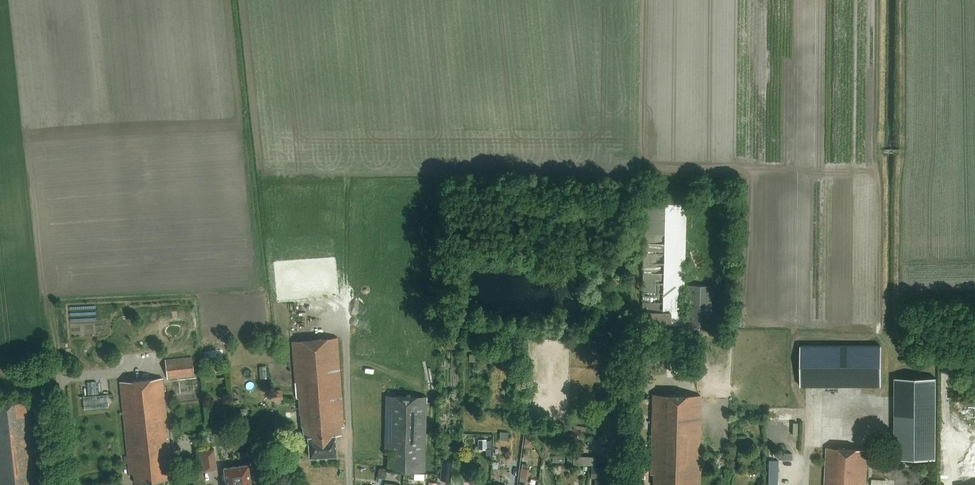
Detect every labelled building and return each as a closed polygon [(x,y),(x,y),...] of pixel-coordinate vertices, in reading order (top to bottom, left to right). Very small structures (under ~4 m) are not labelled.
[(645,203),(643,324),(684,325),(711,326),(712,286),(688,286),(686,322),(684,322),(685,286),(687,204),(645,203)] [(342,428),(345,428),(338,338),(293,342),(298,405),(300,405),(301,415),(303,415),(303,423),(305,423),(306,439),(309,438),(311,458),(338,456),(336,436),(343,436),(342,428)] [(801,386),(881,386),(881,346),(801,346),(801,386)] [(168,379),(169,379),(194,376),(192,357),(166,360),(168,379)] [(936,459),(937,378),(895,378),(895,459),(936,459)] [(172,454),(164,379),(121,383),(131,476),(135,476),(135,483),(142,482),(142,484),(165,484),(165,482),(170,481),(168,465),(171,465),(170,455),(172,454)] [(270,389),(270,399),(282,399),(282,388),(270,389)] [(701,395),(653,394),(651,474),(654,474),(654,484),(656,484),(699,484),(701,395)] [(426,472),(427,397),(386,397),(385,454),(389,454),(388,472),(426,472)] [(30,400),(0,404),(0,484),(39,484),(30,400)] [(537,428),(540,438),(548,436),(544,426),(537,428)] [(508,440),(508,432),(501,432),(500,440),(508,440)] [(869,449),(828,447),(826,484),(867,484),(869,449)] [(204,472),(218,470),(215,449),(202,451),(204,472)] [(573,465),(595,466),(596,457),(574,456),(573,465)] [(451,480),(454,460),(443,459),(441,479),(451,480)] [(779,460),(768,460),(768,484),(778,484),(779,460)] [(253,484),(250,466),(225,469),(227,482),(229,482),(230,484),(252,484),(253,484)] [(474,481),(475,466),(464,466),(464,481),(474,481)] [(610,479),(611,468),(592,467),(591,478),(594,479),(604,479),(610,479)] [(378,468),(377,476),(386,477),(387,469),(378,468)] [(527,479),(529,469),(521,468),(520,477),(527,479)]
